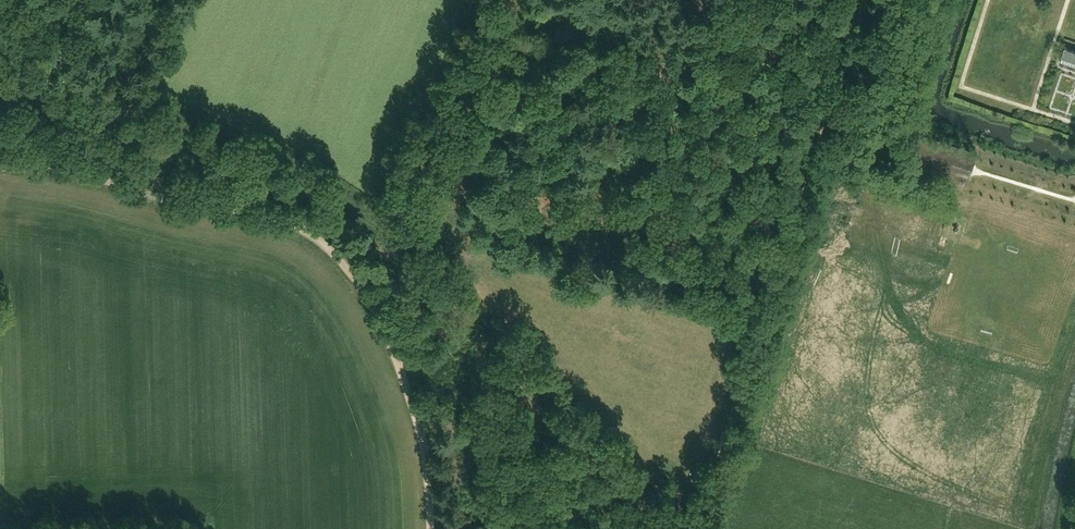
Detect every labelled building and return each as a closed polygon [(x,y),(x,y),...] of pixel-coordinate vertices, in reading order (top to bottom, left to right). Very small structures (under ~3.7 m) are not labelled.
[(1065,48),(1061,63),(1074,68),(1074,51),(1065,48)] [(904,163),(966,183),(976,152),(914,132),(904,163)] [(943,255),(930,255),(931,268),(944,268),(943,255)]
